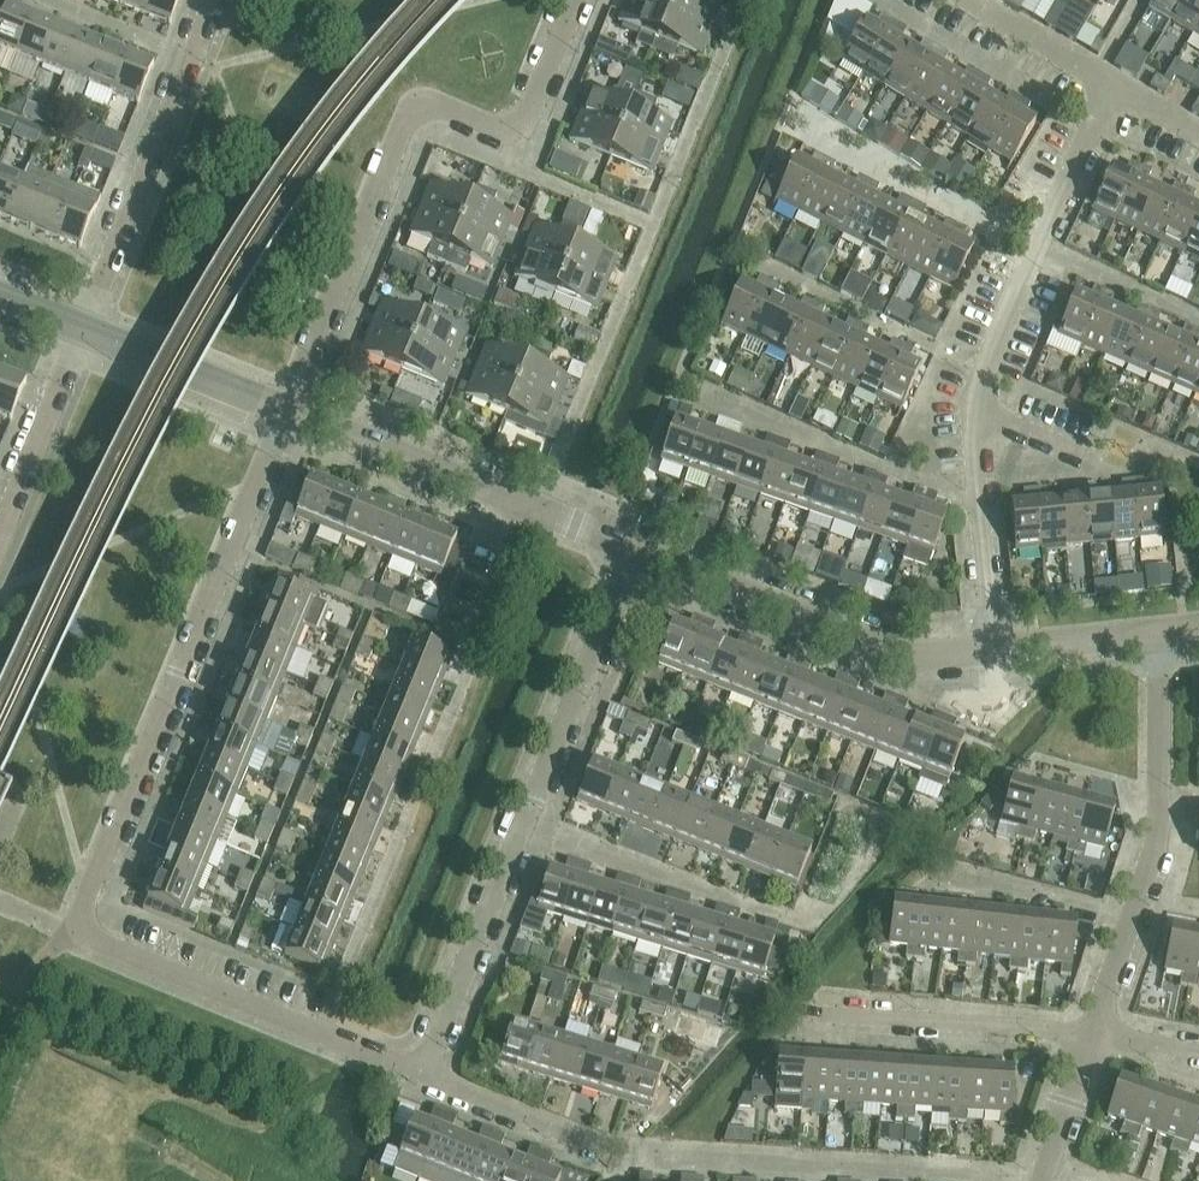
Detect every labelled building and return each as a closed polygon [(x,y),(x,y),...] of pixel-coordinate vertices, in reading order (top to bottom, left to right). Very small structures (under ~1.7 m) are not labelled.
[(121,8),(145,18),(152,0),(124,0),(121,8)] [(145,18),(170,28),(181,0),(152,0),(145,18)] [(618,24),(640,33),(635,46),(654,54),(670,15),(632,0),(628,0),(618,24)] [(670,15),(676,0),(632,0),(670,15)] [(705,0),(676,0),(670,15),(711,32),(721,7),(705,0)] [(1025,0),(1016,0),(1011,7),(1019,12),(1026,1),(1025,0)] [(1171,22),(1184,0),(1154,0),(1149,9),(1171,22)] [(1171,22),(1192,35),(1198,23),(1198,0),(1184,0),(1171,22)] [(7,9),(0,27),(0,50),(17,57),(33,19),(7,9)] [(711,32),(670,15),(654,54),(672,61),(678,49),(700,58),(711,32)] [(1053,16),(1046,27),(1054,32),(1060,21),(1053,16)] [(33,19),(17,57),(41,67),(57,29),(33,19)] [(821,104),(840,73),(845,76),(850,67),(864,76),(894,25),(884,19),(881,25),(885,30),(883,34),(865,23),(842,62),(832,56),(825,68),(823,67),(817,77),(819,78),(808,96),(821,104)] [(894,35),(901,37),(904,31),(894,25),(864,76),(885,88),(908,49),(892,39),(894,35)] [(81,38),(57,29),(41,67),(65,77),(81,38)] [(1075,29),(1068,40),(1076,44),(1082,33),(1075,29)] [(81,38),(65,77),(89,86),(105,48),(81,38)] [(1098,57),(1104,46),(1097,41),(1090,53),(1098,57)] [(925,59),(908,49),(885,88),(906,101),(936,50),(926,44),(923,50),(927,55),(925,59)] [(129,58),(105,48),(89,86),(113,96),(129,58)] [(936,60),(943,62),(946,56),(936,50),(906,101),(927,114),(950,75),(934,65),(936,60)] [(1114,67),(1121,71),(1128,60),(1121,56),(1114,67)] [(129,58),(113,96),(139,106),(154,68),(129,58)] [(967,85),(950,75),(927,114),(948,126),(978,76),(968,70),(965,76),(969,80),(967,85)] [(978,76),(948,126),(969,139),(992,100),(976,90),(978,86),(985,88),(988,82),(978,76)] [(1150,88),(1157,93),(1163,82),(1156,77),(1150,88)] [(1163,82),(1157,93),(1164,97),(1171,86),(1163,82)] [(591,92),(580,117),(621,134),(632,108),(591,92)] [(637,95),(632,108),(621,134),(662,151),(673,125),(652,117),(658,104),(637,95)] [(1009,110),(992,100),(969,139),(990,152),(1020,101),(1010,95),(1007,101),(1011,106),(1009,110)] [(1020,101),(990,152),(1012,165),(1035,126),(1018,115),(1020,111),(1027,113),(1030,107),(1020,101)] [(570,143),(611,160),(621,134),(580,117),(570,143)] [(27,126),(21,142),(36,148),(43,132),(27,126)] [(99,133),(93,146),(118,156),(124,143),(99,133)] [(662,151),(621,134),(611,160),(652,176),(662,151)] [(92,164),(96,154),(86,150),(82,160),(92,164)] [(555,154),(549,170),(558,174),(565,157),(555,154)] [(796,162),(776,203),(799,214),(825,161),(815,156),(812,162),(817,167),(814,171),(796,162)] [(929,157),(920,172),(941,185),(950,169),(929,157)] [(88,174),(92,164),(82,160),(79,170),(88,174)] [(826,171),(832,173),(835,166),(825,161),(799,214),(821,225),(841,184),(824,176),(826,171)] [(1092,212),(1116,223),(1141,169),(1130,164),(1127,171),(1132,175),(1130,179),(1112,171),(1092,212)] [(28,169),(23,183),(7,221),(31,231),(52,179),(28,169)] [(950,169),(941,185),(962,197),(971,182),(950,169)] [(1151,174),(1141,169),(1116,223),(1138,233),(1157,192),(1140,184),(1142,179),(1148,180),(1151,174)] [(0,174),(0,218),(7,221),(23,183),(0,174)] [(858,193),(841,184),(821,225),(842,236),(869,183),(859,178),(856,184),(860,189),(858,193)] [(76,189),(52,179),(31,231),(55,241),(76,189)] [(767,181),(759,196),(770,201),(777,186),(767,181)] [(870,194),(876,195),(879,189),(869,183),(842,236),(864,247),(885,207),(868,198),(870,194)] [(1175,200),(1157,192),(1138,233),(1160,244),(1185,190),(1175,185),(1172,192),(1177,196),(1175,200)] [(431,186),(420,211),(461,228),(472,202),(431,186)] [(55,241),(80,251),(96,212),(101,199),(76,189),(55,241)] [(472,202),(461,228),(502,245),(509,229),(513,219),(510,218),(505,216),(491,210),(497,197),(477,189),(472,202)] [(1185,190),(1160,244),(1182,254),(1198,219),(1198,212),(1184,205),(1186,200),(1193,201),(1196,195),(1185,190)] [(902,215),(885,207),(864,247),(886,258),(913,205),(903,200),(899,206),(904,211),(902,215)] [(531,238),(525,254),(566,271),(576,245),(589,213),(570,205),(562,224),(563,224),(558,237),(535,228),(531,238)] [(914,216),(920,217),(923,211),(913,205),(886,258),(908,269),(928,229),(911,220),(914,216)] [(513,219),(509,229),(517,233),(525,214),(514,210),(510,218),(513,219)] [(427,258),(445,266),(461,228),(420,211),(410,237),(432,246),(427,258)] [(1182,254),(1198,262),(1198,219),(1182,254)] [(946,237),(928,229),(908,269),(930,280),(956,227),(946,222),(943,229),(948,233),(946,237)] [(967,233),(956,227),(930,280),(953,292),(973,251),(955,242),(957,238),(964,239),(967,233)] [(502,245),(461,228),(445,266),(466,275),(471,262),(492,270),(502,245)] [(617,262),(576,245),(566,271),(607,287),(617,262)] [(525,254),(518,269),(514,279),(555,296),(566,271),(525,254)] [(607,287),(566,271),(555,296),(596,313),(607,287)] [(850,276),(841,295),(863,306),(872,288),(872,287),(850,276)] [(741,286),(722,327),(745,338),(770,285),(760,280),(757,286),(762,290),(760,295),(741,286)] [(771,295),(777,296),(781,290),(770,285),(745,338),(767,348),(786,307),(769,299),(771,295)] [(1058,337),(1082,348),(1105,293),(1094,289),(1092,295),(1097,299),(1095,304),(1076,296),(1058,337)] [(439,292),(434,304),(446,309),(451,297),(439,292)] [(513,316),(519,300),(500,292),(494,308),(513,316)] [(1116,298),(1105,293),(1082,348),(1104,357),(1122,315),(1104,308),(1106,303),(1113,304),(1116,298)] [(804,316),(786,307),(767,348),(789,359),(814,305),(804,300),(801,307),(806,311),(804,316)] [(382,304),(372,330),(413,347),(423,321),(382,304)] [(815,315),(822,317),(825,310),(814,305),(789,359),(812,369),(831,328),(813,320),(815,315)] [(1140,323),(1122,315),(1104,357),(1127,367),(1150,313),(1139,308),(1137,314),(1142,319),(1140,323)] [(1161,317),(1150,313),(1127,367),(1149,377),(1168,335),(1149,327),(1151,323),(1158,324),(1161,317)] [(464,338),(423,321),(413,347),(454,363),(464,338)] [(848,336),(831,328),(812,369),(834,380),(859,326),(848,321),(845,328),(850,332),(848,336)] [(860,336),(866,337),(869,331),(859,326),(834,380),(856,390),(875,349),(858,341),(860,336)] [(1186,343),(1168,335),(1149,377),(1172,387),(1196,332),(1185,328),(1182,334),(1188,338),(1186,343)] [(361,356),(402,372),(413,347),(372,330),(361,356)] [(1196,332),(1172,387),(1195,396),(1198,387),(1198,348),(1195,347),(1197,342),(1198,343),(1198,334),(1196,332)] [(893,357),(875,349),(856,390),(878,401),(903,347),(893,342),(890,349),(895,353),(893,357)] [(454,363),(413,347),(402,372),(443,389),(454,363)] [(487,347),(482,357),(476,372),(517,389),(527,364),(487,347)] [(904,357),(911,358),(914,352),(903,347),(878,401),(901,412),(921,370),(902,362),(904,357)] [(533,351),(527,364),(517,389),(558,406),(568,380),(546,371),(551,358),(533,351)] [(476,372),(470,388),(466,398),(507,415),(517,389),(476,372)] [(1,374),(0,378),(0,419),(11,423),(27,385),(1,374)] [(507,415),(503,424),(544,440),(545,439),(552,421),(558,406),(517,389),(507,415)] [(389,405),(393,395),(382,390),(378,400),(389,405)] [(393,395),(389,405),(400,409),(404,411),(409,398),(394,392),(393,395)] [(802,424),(811,406),(797,400),(789,418),(802,424)] [(693,412),(681,408),(676,423),(675,423),(661,462),(687,471),(701,432),(688,427),(693,412)] [(829,419),(822,433),(831,437),(837,423),(829,419)] [(552,421),(545,439),(555,443),(563,426),(552,421)] [(713,436),(701,432),(687,471),(711,480),(730,425),(719,421),(713,436)] [(742,429),(730,425),(711,480),(736,488),(749,449),(736,444),(742,429)] [(763,453),(749,449),(736,488),(760,497),(779,442),(768,438),(763,453)] [(1183,449),(1197,455),(1198,449),(1198,443),(1188,438),(1183,449)] [(791,446),(779,442),(760,497),(785,505),(798,466),(785,461),(791,446)] [(811,470),(798,466),(785,505),(809,514),(828,459),(817,455),(811,470)] [(840,463),(828,459),(809,514),(834,522),(847,483),(834,478),(840,463)] [(860,488),(847,483),(834,522),(858,531),(877,477),(866,473),(860,488)] [(889,481),(877,477),(858,531),(883,540),(896,500),(883,496),(889,481)] [(295,519),(320,529),(336,490),(311,480),(306,493),(294,489),(280,523),(291,528),(295,519)] [(1144,481),(1133,482),(1139,541),(1164,539),(1160,493),(1139,495),(1139,490),(1145,488),(1144,481)] [(1129,496),(1110,498),(1114,543),(1139,541),(1133,482),(1121,483),(1122,490),(1129,491),(1129,496)] [(1096,486),(1084,487),(1090,546),(1114,543),(1110,498),(1090,500),(1090,495),(1096,493),(1096,486)] [(1080,501),(1061,503),(1065,548),(1090,546),(1084,487),(1073,488),(1073,495),(1080,496),(1080,501)] [(360,500),(336,490),(320,529),(344,539),(360,500)] [(909,505),(896,500),(883,540),(907,548),(926,494),(915,490),(909,505)] [(1047,490),(1035,492),(1041,550),(1065,548),(1061,503),(1042,504),(1041,500),(1047,497),(1047,490)] [(1015,553),(1041,550),(1035,492),(1024,493),(1024,500),(1031,501),(1031,505),(1011,507),(1015,553)] [(937,498),(926,494),(907,548),(902,562),(928,571),(932,557),(946,518),(932,513),(937,498)] [(384,510),(360,500),(344,539),(368,549),(384,510)] [(408,519),(384,510),(368,549),(392,559),(408,519)] [(432,529),(408,519),(392,559),(416,568),(432,529)] [(441,579),(454,546),(457,539),(432,529),(416,568),(441,579)] [(307,560),(271,546),(265,559),(301,574),(307,560)] [(465,551),(454,546),(441,579),(437,588),(448,593),(465,551)] [(316,564),(307,560),(301,574),(310,577),(316,564)] [(1171,571),(1147,573),(1149,592),(1173,589),(1171,571)] [(276,587),(266,612),(305,628),(316,632),(327,605),(316,601),(319,593),(280,577),(276,587)] [(355,580),(346,577),(341,590),(350,594),(355,580)] [(1142,577),(1131,579),(1133,595),(1144,594),(1142,577)] [(364,584),(355,580),(350,594),(358,597),(364,584)] [(1118,581),(1107,582),(1109,597),(1119,596),(1118,581)] [(403,600),(394,596),(389,610),(398,613),(403,600)] [(412,603),(403,600),(398,613),(406,617),(412,603)] [(266,612),(256,636),(295,652),(305,628),(266,612)] [(658,666),(683,676),(704,622),(693,618),(687,633),(673,627),(658,666)] [(715,627),(704,622),(683,676),(707,686),(722,647),(709,642),(715,627)] [(353,637),(340,632),(336,640),(350,646),(353,637)] [(256,636),(246,660),(285,676),(295,652),(256,636)] [(735,652),(722,647),(707,686),(731,695),(752,642),(741,637),(735,652)] [(350,646),(336,640),(333,649),(346,655),(350,646)] [(375,646),(362,641),(359,650),(372,655),(375,646)] [(764,646),(752,642),(731,695),(755,705),(771,666),(758,661),(764,646)] [(413,643),(403,668),(442,684),(452,659),(413,643)] [(372,655),(359,650),(355,658),(368,664),(372,655)] [(783,671),(771,666),(755,705),(779,715),(801,661),(789,657),(783,671)] [(246,660),(236,684),(276,700),(285,676),(246,660)] [(812,666),(801,661),(779,715),(803,724),(819,686),(806,680),(812,666)] [(442,684),(403,668),(393,692),(432,708),(442,684)] [(832,691),(819,686),(803,724),(827,734),(849,681),(837,676),(832,691)] [(334,685),(320,680),(317,688),(330,694),(334,685)] [(860,685),(849,681),(827,734),(851,744),(867,705),(854,700),(860,685)] [(236,684),(226,708),(266,724),(276,700),(236,684)] [(330,694),(317,688),(313,697),(326,703),(330,694)] [(356,694),(342,689),(339,698),(352,703),(356,694)] [(432,708),(393,692),(383,716),(423,732),(432,708)] [(880,710),(867,705),(851,744),(875,753),(897,700),(886,695),(880,710)] [(352,703),(339,698),(335,706),(349,712),(352,703)] [(908,704),(897,700),(875,753),(900,763),(915,724),(902,719),(908,704)] [(226,708),(217,732),(256,748),(273,755),(283,731),(266,724),(226,708)] [(624,725),(636,729),(640,720),(628,715),(624,725)] [(928,729),(915,724),(900,763),(924,773),(945,719),(934,715),(928,729)] [(423,732),(383,716),(373,740),(413,756),(423,732)] [(956,724),(945,719),(924,773),(949,783),(964,744),(950,738),(956,724)] [(652,724),(640,720),(636,729),(648,734),(652,724)] [(314,733),(301,728),(297,736),(310,742),(314,733)] [(217,732),(207,756),(246,772),(256,748),(217,732)] [(688,739),(676,734),(672,744),(684,749),(688,739)] [(310,742),(297,736),(293,745),(307,751),(310,742)] [(336,742),(323,737),(319,746),(333,751),(336,742)] [(700,743),(688,739),(684,749),(696,753),(700,743)] [(413,756),(373,740),(364,764),(403,780),(413,756)] [(333,751),(319,746),(316,754),(329,760),(333,751)] [(736,758),(724,753),(720,763),(732,768),(736,758)] [(207,756),(197,780),(236,796),(246,772),(207,756)] [(748,763),(736,758),(732,768),(744,773),(748,763)] [(403,780),(364,764),(354,788),(393,804),(403,780)] [(577,803),(595,810),(597,806),(604,809),(618,774),(593,764),(577,803)] [(784,777),(773,772),(769,782),(780,787),(784,777)] [(949,783),(924,773),(921,780),(946,790),(949,783)] [(642,784),(618,774),(604,809),(611,811),(609,816),(627,823),(642,784)] [(294,781),(281,776),(277,784),(291,790),(294,781)] [(808,787),(784,777),(780,787),(804,797),(808,787)] [(197,780),(187,804),(226,820),(236,796),(197,780)] [(1016,840),(1025,842),(1038,789),(1012,782),(1001,824),(1019,829),(1016,840)] [(291,790),(277,784),(274,793),(287,798),(291,790)] [(666,794),(642,784),(627,823),(643,830),(645,825),(652,828),(666,794)] [(316,790),(303,785),(300,793),(313,799),(316,790)] [(829,807),(833,797),(808,787),(804,797),(829,807)] [(393,804),(354,788),(344,812),(383,828),(393,804)] [(1064,796),(1038,789),(1025,842),(1033,845),(1036,834),(1053,838),(1064,796)] [(993,791),(981,807),(990,813),(1002,798),(993,791)] [(313,799),(300,793),(296,802),(309,808),(313,799)] [(690,803),(666,794),(652,828),(659,831),(657,835),(675,842),(690,803)] [(1089,802),(1064,796),(1053,838),(1069,842),(1066,853),(1075,855),(1089,802)] [(1115,809),(1089,802),(1075,855),(1084,858),(1087,847),(1104,851),(1115,809)] [(714,813),(690,803),(675,842),(692,849),(693,845),(700,847),(714,813)] [(187,804),(177,828),(217,844),(226,820),(187,804)] [(383,828),(344,812),(334,836),(373,852),(383,828)] [(738,823),(714,813),(700,847),(707,850),(706,854),(723,861),(738,823)] [(762,832),(738,823),(723,861),(740,868),(741,864),(748,867),(762,832)] [(275,829),(261,824),(258,833),(271,838),(275,829)] [(177,828),(168,852),(207,868),(217,844),(177,828)] [(786,842),(762,832),(748,867),(756,869),(754,874),(771,881),(786,842)] [(271,838),(258,833),(254,841),(268,847),(271,838)] [(297,838),(283,833),(280,842),(293,847),(297,838)] [(373,852),(334,836),(324,860),(363,876),(373,852)] [(293,847),(280,842),(276,850),(290,856),(293,847)] [(811,852),(786,842),(771,881),(788,888),(790,883),(796,886),(795,890),(796,891),(811,852)] [(168,852),(158,876),(197,892),(207,868),(168,852)] [(363,876),(324,860),(314,884),(354,900),(363,876)] [(551,916),(563,920),(580,865),(568,861),(564,876),(550,872),(541,901),(533,898),(523,933),(544,939),(551,916)] [(587,883),(591,868),(580,865),(563,920),(588,927),(600,887),(587,883)] [(255,878),(241,872),(238,881),(251,886),(255,878)] [(158,876),(144,910),(196,931),(199,922),(187,917),(197,892),(158,876)] [(613,892),(600,887),(588,927),(613,935),(630,880),(618,876),(613,892)] [(641,884),(630,880),(613,935),(637,943),(650,903),(637,899),(641,884)] [(1088,880),(1085,892),(1101,896),(1104,884),(1088,880)] [(251,886),(238,881),(234,890),(248,895),(251,886)] [(277,887),(264,881),(260,890),(273,895),(277,887)] [(354,900),(314,884),(305,908),(344,924),(354,900)] [(277,887),(273,895),(292,903),(295,894),(277,887)] [(273,895),(260,890),(257,899),(270,904),(273,895)] [(663,907),(650,903),(637,943),(662,950),(679,895),(668,892),(663,907)] [(691,899),(679,895),(662,950),(687,958),(699,918),(686,914),(691,899)] [(906,960),(915,961),(921,906),(894,903),(889,946),(907,948),(906,960)] [(947,909),(921,906),(915,961),(924,962),(925,950),(942,952),(947,909)] [(713,922),(699,918),(687,958),(712,966),(729,911),(717,907),(713,922)] [(344,924),(305,908),(295,932),(334,948),(344,924)] [(972,912),(947,909),(942,952),(959,954),(957,965),(966,967),(972,912)] [(740,914),(729,911),(712,966),(737,973),(749,933),(736,929),(740,914)] [(998,915),(972,912),(966,967),(975,968),(977,956),(993,958),(998,915)] [(1024,918),(998,915),(993,958),(1010,960),(1009,971),(1018,972),(1024,918)] [(1050,920),(1024,918),(1018,972),(1027,973),(1028,962),(1045,964),(1050,920)] [(1077,923),(1050,920),(1045,964),(1062,965),(1061,977),(1071,978),(1077,923)] [(218,930),(231,935),(235,926),(222,921),(218,930)] [(762,937),(749,933),(737,973),(762,981),(775,941),(774,941),(778,926),(767,922),(762,937)] [(285,957),(295,932),(282,927),(272,952),(285,957)] [(1189,989),(1198,935),(1173,929),(1164,972),(1182,975),(1180,987),(1189,989)] [(257,935),(244,930),(240,939),(253,944),(257,935)] [(334,948),(295,932),(285,957),(324,973),(334,948)] [(1189,989),(1198,990),(1198,983),(1198,935),(1189,989)] [(520,944),(516,958),(529,962),(533,949),(520,944)] [(555,977),(543,973),(540,983),(552,987),(555,977)] [(568,980),(555,977),(552,987),(565,991),(568,980)] [(605,992),(593,988),(590,998),(602,1002),(605,992)] [(617,996),(605,992),(602,1002),(614,1006),(617,996)] [(702,1001),(698,1015),(716,1020),(720,1006),(702,1001)] [(655,1007),(642,1003),(639,1014),(652,1017),(655,1007)] [(667,1011),(655,1007),(652,1017),(664,1021),(667,1011)] [(500,1065),(519,1071),(520,1066),(527,1069),(538,1033),(512,1025),(500,1065)] [(563,1041),(538,1033),(527,1069),(534,1071),(533,1075),(551,1081),(563,1041)] [(588,1048),(563,1041),(551,1081),(568,1086),(570,1082),(577,1084),(588,1048)] [(613,1056),(588,1048),(577,1084),(584,1086),(583,1091),(600,1096),(613,1056)] [(637,1064),(613,1056),(600,1096),(618,1101),(619,1097),(626,1099),(637,1064)] [(793,1113),(802,1113),(806,1058),(778,1057),(775,1100),(793,1101),(793,1113)] [(831,1060),(806,1058),(802,1113),(811,1114),(812,1102),(828,1103),(831,1060)] [(857,1062),(831,1060),(828,1103),(845,1105),(844,1116),(854,1117),(857,1062)] [(883,1064),(857,1062),(854,1117),(863,1117),(864,1106),(880,1107),(883,1064)] [(663,1072),(637,1064),(626,1099),(634,1101),(632,1106),(651,1112),(663,1072)] [(909,1065),(883,1064),(880,1107),(897,1108),(896,1120),(906,1120),(909,1065)] [(935,1067),(909,1065),(906,1120),(915,1121),(915,1109),(932,1110),(935,1067)] [(961,1069),(935,1067),(932,1110),(949,1112),(948,1123),(957,1124),(961,1069)] [(987,1071),(961,1069),(957,1124),(966,1124),(967,1113),(984,1114),(987,1071)] [(1014,1073),(987,1071),(984,1114),(1001,1115),(1000,1127),(1010,1127),(1014,1073)] [(755,1086),(754,1100),(773,1101),(773,1087),(770,1087),(771,1081),(762,1080),(762,1086),(755,1086)] [(1121,1135),(1129,1138),(1146,1089),(1120,1080),(1107,1118),(1124,1124),(1121,1135)] [(1171,1098),(1146,1089),(1129,1138),(1138,1141),(1142,1130),(1158,1136),(1171,1098)] [(1195,1106),(1171,1098),(1158,1136),(1174,1141),(1170,1152),(1179,1155),(1195,1106)] [(1195,1106),(1179,1155),(1187,1158),(1191,1147),(1198,1150),(1198,1107),(1195,1106)] [(414,1180),(419,1180),(445,1116),(434,1111),(428,1126),(415,1120),(409,1134),(401,1154),(401,1155),(399,1159),(394,1173),(414,1180)] [(445,1116),(419,1180),(447,1180),(464,1140),(451,1135),(457,1120),(445,1116)] [(397,1129),(389,1149),(401,1154),(409,1134),(397,1129)] [(464,1140),(447,1180),(475,1180),(494,1135),(482,1130),(476,1145),(464,1140)] [(494,1135),(475,1180),(503,1180),(512,1159),(499,1154),(505,1140),(494,1135)] [(1132,1139),(1128,1150),(1136,1153),(1140,1142),(1132,1139)] [(387,1149),(379,1167),(394,1173),(399,1159),(401,1155),(387,1149)] [(512,1159),(503,1180),(531,1180),(542,1154),(531,1150),(525,1165),(512,1159)] [(542,1154),(531,1180),(560,1180),(561,1179),(547,1174),(553,1159),(542,1154)]
